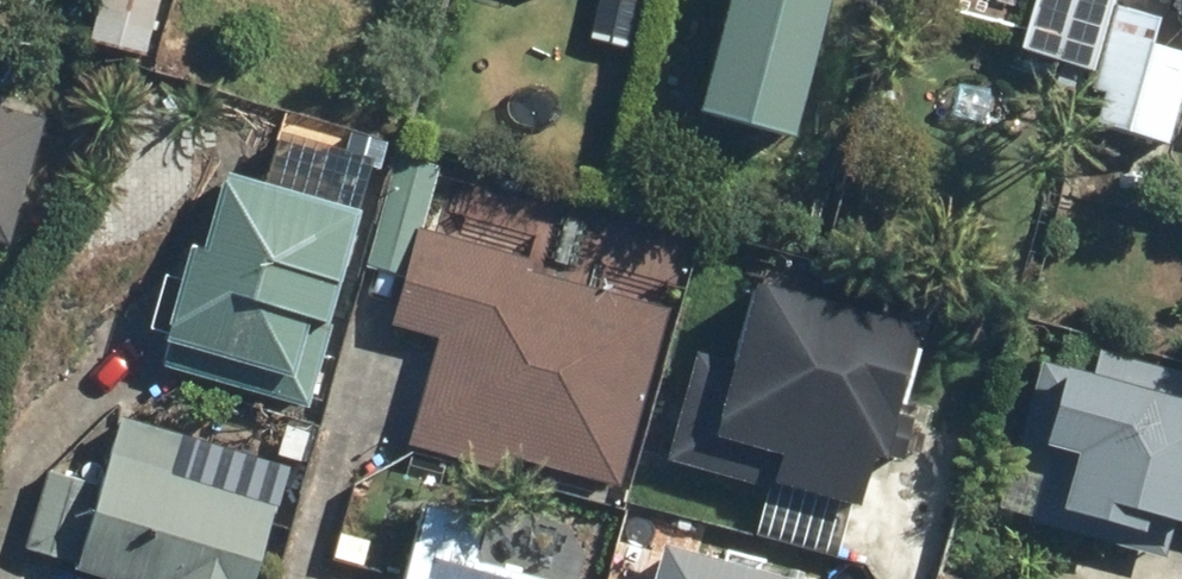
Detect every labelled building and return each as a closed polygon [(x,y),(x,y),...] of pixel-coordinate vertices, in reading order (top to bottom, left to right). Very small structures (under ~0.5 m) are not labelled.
[(16,238),(50,115),(0,102),(0,234),(16,238)] [(221,158),(166,360),(317,400),(372,199),(221,158)] [(545,256),(421,223),(395,320),(443,332),(414,440),(521,469),(525,457),(623,483),(672,302),(542,267),(545,256)] [(934,320),(767,273),(743,358),(702,347),(671,456),(777,486),(780,473),(871,498),(886,447),(897,450),(934,320)] [(1048,356),(1023,443),(1055,451),(1036,519),(1175,555),(1181,522),(1181,367),(1105,344),(1099,363),(1076,357),(1075,364),(1048,356)] [(27,546),(141,578),(261,578),(294,465),(191,435),(192,430),(123,410),(103,479),(51,464),(27,546)] [(431,498),(408,578),(577,578),(486,553),(497,516),(431,498)] [(666,538),(654,578),(820,578),(666,538)]
